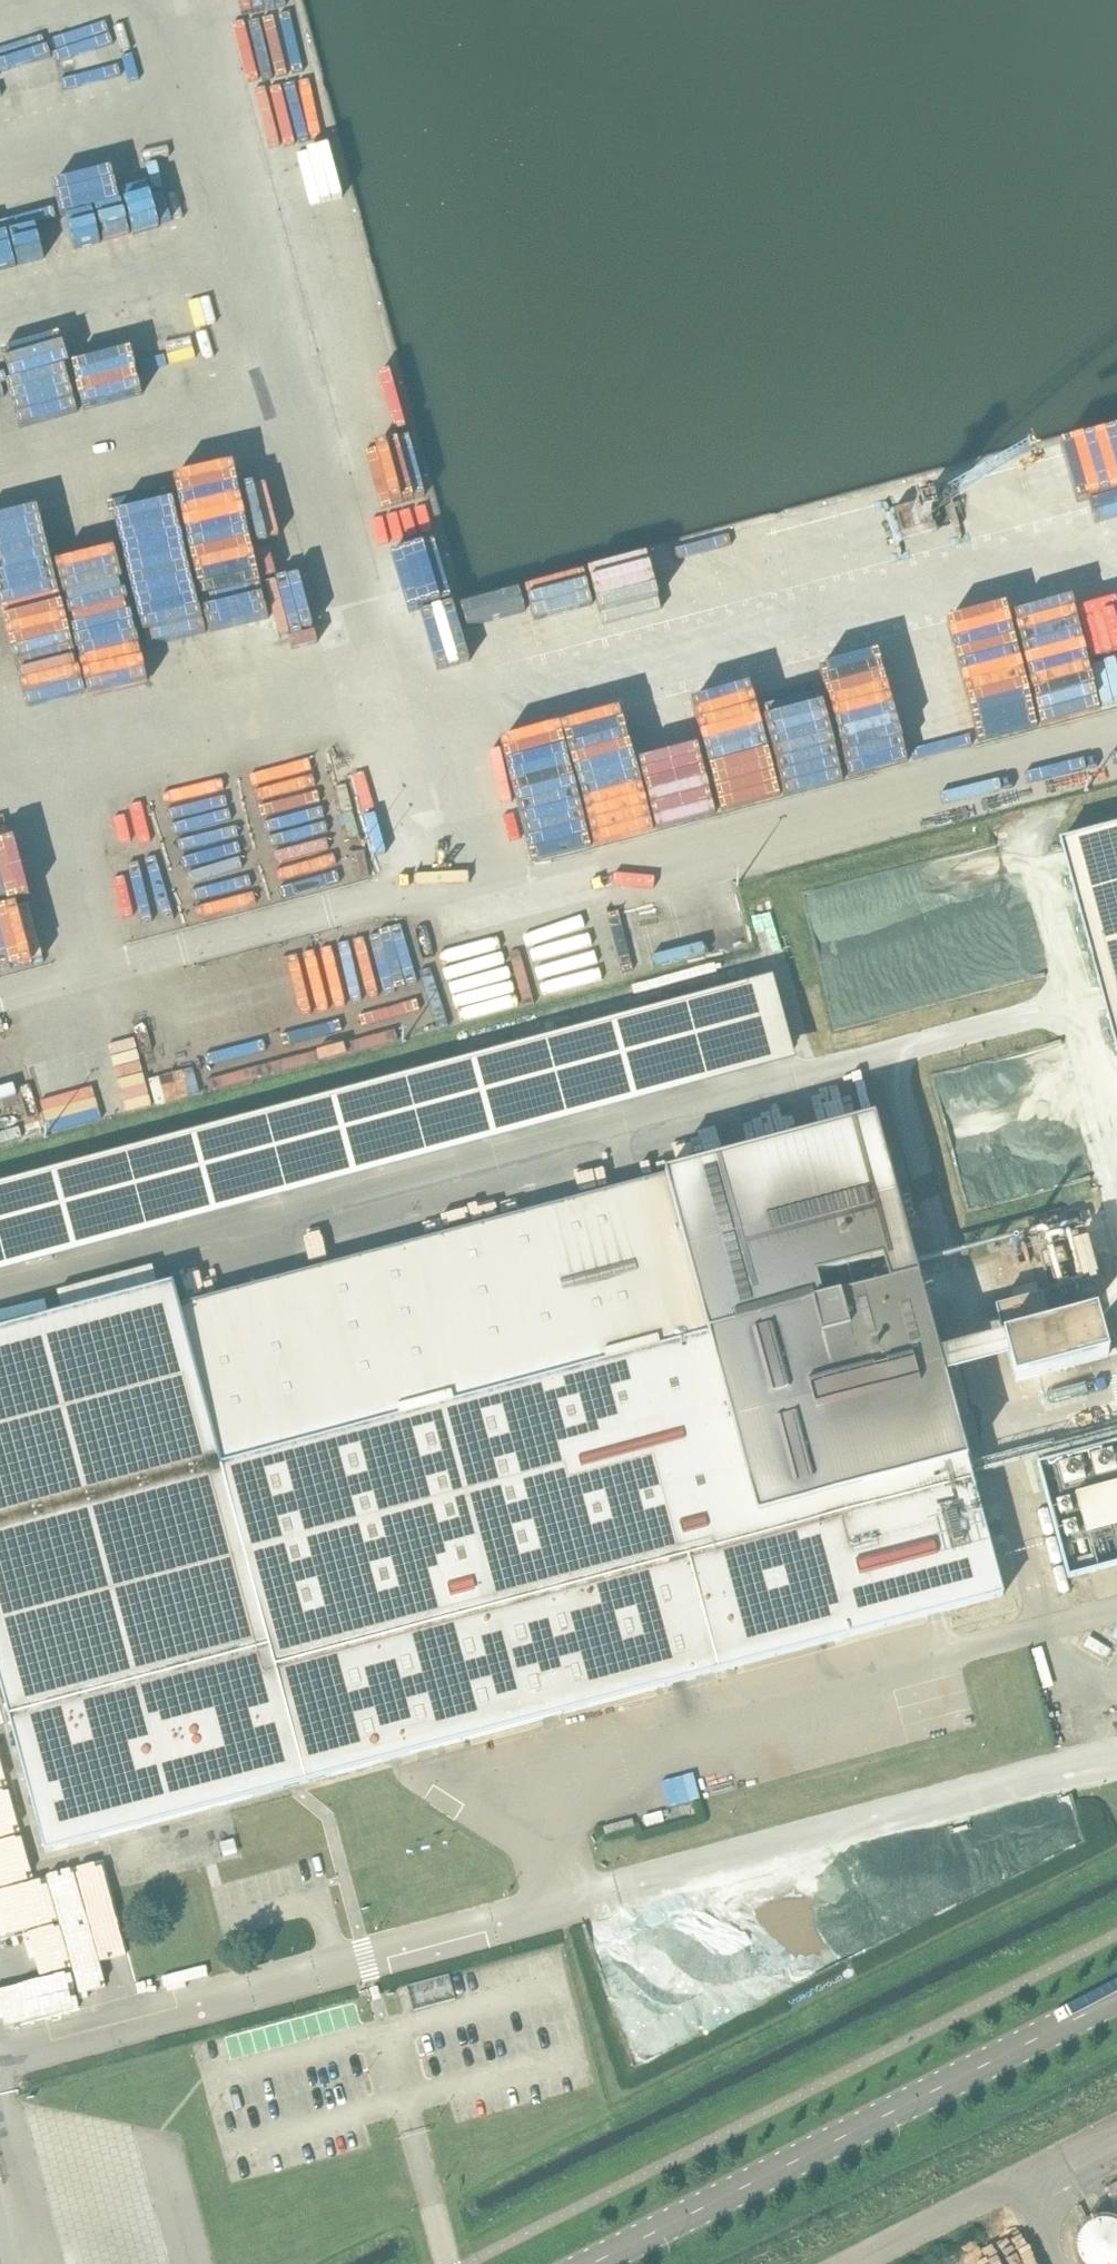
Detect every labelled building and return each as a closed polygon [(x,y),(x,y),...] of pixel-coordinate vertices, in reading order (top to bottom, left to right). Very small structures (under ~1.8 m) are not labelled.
[(73,483),(76,496),(96,491),(93,478),(73,483)] [(250,600),(197,610),(200,631),(254,621),(250,600)] [(493,632),(532,623),(527,601),(488,610),(493,632)] [(191,617),(82,639),(91,682),(125,675),(123,664),(138,661),(139,667),(199,655),(191,617)] [(822,719),(796,722),(803,776),(829,773),(822,719)] [(133,838),(155,838),(155,815),(133,815),(133,838)] [(1060,842),(1116,1055),(1116,827),(1060,842)] [(486,1159),(484,1152),(493,1149),(494,1155),(579,1135),(576,1120),(821,1063),(804,989),(0,1176),(0,1272),(486,1159)] [(173,1286),(0,1333),(0,1683),(46,1853),(1003,1596),(919,1279),(875,1120),(179,1307),(173,1286)] [(1104,1290),(1087,1235),(1067,1241),(1084,1296),(1104,1290)] [(1049,1326),(1041,1297),(996,1310),(1015,1382),(1109,1357),(1097,1313),(1049,1326)] [(1116,1565),(1116,1442),(1037,1464),(1068,1578),(1116,1565)] [(18,1780),(6,1736),(0,1738),(0,1785),(18,1780)] [(33,1827),(30,1828),(20,1784),(0,1789),(0,1885),(44,1875),(33,1827)] [(116,1945),(140,1936),(122,1893),(102,1902),(86,1862),(76,1866),(87,1894),(70,1901),(92,1953),(94,1952),(90,1941),(111,1933),(116,1945)] [(50,1923),(42,1890),(0,1900),(0,1904),(7,1933),(50,1923)] [(60,1934),(12,1932),(10,1962),(59,1964),(60,1934)] [(448,1976),(404,1986),(411,2010),(454,1999),(448,1976)] [(1108,2263),(1116,2263),(1116,2221),(1095,2230),(1108,2263)]
